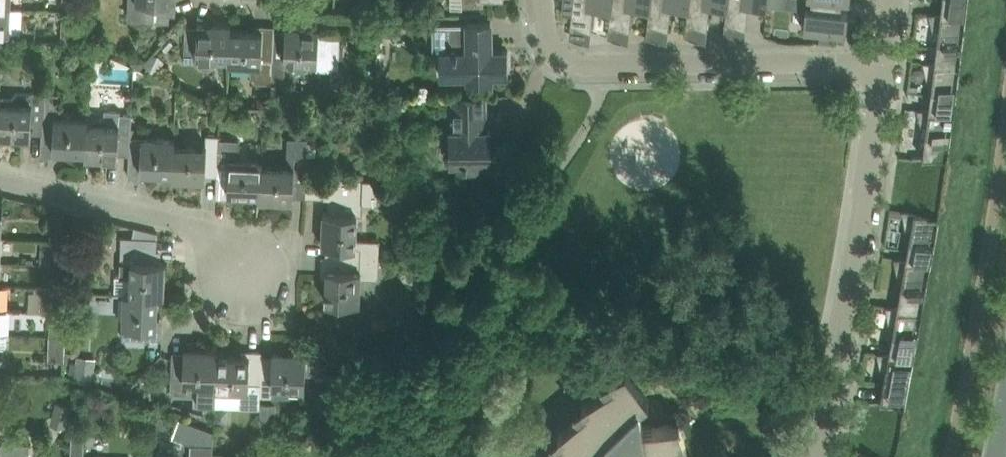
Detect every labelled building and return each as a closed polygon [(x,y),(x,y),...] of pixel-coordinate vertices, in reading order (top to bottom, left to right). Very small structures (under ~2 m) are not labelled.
[(63,10),(73,10),(73,0),(63,0),(63,10)] [(128,16),(132,20),(169,22),(169,15),(176,15),(176,3),(170,3),(170,0),(129,0),(128,16)] [(562,12),(572,14),(571,24),(592,31),(594,10),(611,11),(612,11),(613,0),(563,0),(562,12)] [(612,11),(611,11),(609,24),(631,31),(633,9),(650,11),(652,0),(613,0),(612,11)] [(650,11),(648,23),(669,30),(672,8),(688,10),(689,10),(690,0),(652,0),(650,11)] [(689,10),(688,10),(687,22),(708,29),(710,8),(727,10),(728,10),(729,0),(690,0),(689,10)] [(728,10),(727,10),(726,22),(747,29),(749,7),(767,9),(768,0),(729,0),(728,10)] [(811,6),(806,6),(804,28),(846,32),(849,10),(842,9),(843,0),(812,0),(811,6)] [(941,14),(941,15),(967,18),(969,0),(943,0),(941,14)] [(0,7),(0,32),(21,33),(22,8),(11,8),(0,7)] [(939,30),(935,62),(935,63),(961,66),(967,18),(941,15),(941,14),(931,13),(931,14),(934,29),(939,30)] [(436,51),(440,51),(441,74),(469,74),(469,81),(493,80),(493,73),(509,73),(509,50),(492,50),(492,19),(468,20),(468,22),(436,23),(436,51)] [(185,53),(185,62),(199,62),(199,63),(200,64),(201,65),(202,66),(203,67),(204,67),(205,67),(206,68),(207,68),(208,68),(209,68),(210,68),(211,68),(212,67),(213,67),(214,67),(215,66),(216,66),(216,65),(217,64),(218,64),(228,64),(228,57),(230,58),(231,30),(231,24),(198,23),(198,34),(186,34),(185,53)] [(251,80),(272,80),(272,59),(274,59),(275,37),(275,26),(262,25),(262,32),(231,30),(230,58),(228,57),(228,64),(251,65),(251,80)] [(272,59),(272,80),(285,81),(286,71),(286,60),(317,61),(316,69),(328,69),(339,66),(340,34),(319,33),(319,27),(286,26),(286,37),(275,37),(274,59),(272,59)] [(176,42),(170,36),(162,45),(168,50),(176,42)] [(152,52),(147,62),(152,68),(161,67),(166,58),(160,52),(152,52)] [(135,56),(131,64),(141,69),(146,60),(142,55),(135,56)] [(934,77),(929,109),(929,110),(955,113),(961,66),(935,63),(935,62),(925,61),(925,62),(928,77),(934,77)] [(31,136),(32,125),(43,125),(43,123),(45,123),(46,92),(32,92),(17,91),(12,96),(12,102),(1,102),(1,104),(0,104),(0,135),(31,136)] [(43,128),(41,156),(55,157),(55,150),(85,151),(86,152),(87,124),(89,124),(89,118),(57,117),(58,93),(46,92),(45,123),(43,123),(43,125),(43,128)] [(468,164),(469,170),(492,169),(492,165),(495,165),(494,150),(492,150),(491,129),(487,129),(486,95),(454,95),(455,130),(451,130),(452,162),(465,162),(465,164),(468,164)] [(919,108),(919,110),(922,124),(927,125),(924,153),(923,157),(923,159),(946,162),(949,162),(955,113),(929,110),(929,109),(919,108)] [(120,148),(130,148),(130,143),(132,143),(133,115),(120,114),(121,111),(106,110),(105,125),(89,124),(87,124),(86,152),(85,151),(85,157),(119,159),(120,148)] [(223,110),(223,120),(233,121),(233,110),(223,110)] [(614,125),(626,187),(682,176),(671,115),(614,125)] [(207,168),(217,169),(218,165),(219,165),(220,136),(207,135),(207,147),(176,145),(175,145),(174,172),(173,172),(173,178),(206,180),(207,168)] [(261,193),(261,199),(294,201),(294,198),(295,190),(306,191),(306,189),(307,177),(307,170),(308,156),(309,137),(288,136),(287,167),(263,166),(262,193),(261,193)] [(142,170),(173,172),(174,172),(175,145),(176,145),(176,139),(142,137),(142,144),(132,143),(130,143),(130,148),(129,176),(142,177),(142,170)] [(216,189),(216,197),(229,198),(230,192),(261,193),(262,193),(263,166),(264,160),(238,159),(239,139),(220,138),(219,165),(218,165),(217,169),(216,189)] [(306,191),(306,196),(324,197),(324,198),(336,198),(336,199),(335,213),(324,213),(323,246),(334,246),(333,257),(333,258),(356,259),(356,260),(379,261),(380,237),(357,236),(358,214),(363,215),(363,204),(379,205),(379,189),(380,180),(370,180),(326,178),(307,177),(306,189),(306,191)] [(912,228),(907,260),(906,260),(932,265),(940,217),(905,210),(904,212),(907,227),(912,228)] [(115,276),(115,293),(125,293),(131,293),(131,294),(159,295),(158,296),(165,296),(167,263),(157,263),(158,239),(122,237),(121,257),(120,275),(120,276),(115,276)] [(53,254),(53,263),(63,264),(63,255),(64,240),(54,240),(53,254)] [(333,258),(333,257),(323,256),(322,270),(328,271),(327,303),(360,304),(361,275),(378,275),(379,261),(356,260),(356,259),(333,258)] [(904,275),(898,307),(898,308),(923,312),(932,265),(906,260),(907,260),(896,258),(896,259),(899,274),(904,275)] [(52,272),(52,287),(62,288),(63,273),(52,272)] [(40,312),(51,312),(61,313),(62,289),(53,288),(41,288),(40,312)] [(123,326),(123,338),(129,339),(143,339),(163,340),(163,327),(157,327),(158,296),(159,295),(131,294),(131,293),(125,293),(123,326)] [(895,322),(890,354),(889,355),(915,359),(923,312),(898,308),(898,307),(888,305),(887,307),(890,321),(895,322)] [(50,320),(50,335),(60,336),(61,321),(50,320)] [(404,324),(404,335),(416,335),(416,324),(404,324)] [(50,335),(49,360),(64,360),(65,336),(60,336),(50,335)] [(218,356),(219,356),(219,350),(185,348),(185,360),(173,359),(172,393),(185,393),(185,382),(199,382),(198,406),(215,406),(216,404),(216,383),(217,383),(218,356)] [(217,383),(216,383),(216,404),(259,406),(260,396),(260,384),(261,384),(262,362),(263,351),(249,351),(249,358),(219,356),(218,356),(217,383)] [(260,384),(260,396),(273,396),(305,397),(306,387),(306,374),(306,373),(327,373),(328,354),(307,353),(273,351),(273,363),(262,362),(261,384),(260,384)] [(879,352),(879,354),(882,369),(887,370),(883,393),(881,401),(881,404),(906,408),(915,359),(889,355),(890,354),(879,352)] [(76,364),(75,375),(94,377),(95,367),(76,364)] [(560,433),(560,432),(565,436),(546,456),(682,456),(678,439),(684,438),(685,438),(679,421),(643,426),(641,405),(650,398),(627,368),(611,375),(612,376),(615,381),(583,402),(584,403),(588,407),(559,432),(560,433)] [(57,401),(53,417),(66,420),(70,404),(57,401)] [(262,401),(261,430),(276,430),(277,402),(262,401)] [(179,418),(173,436),(194,444),(213,444),(214,430),(179,418)] [(85,434),(72,434),(71,456),(84,456),(85,434)] [(294,434),(294,443),(306,444),(306,434),(294,434)] [(365,436),(361,445),(368,448),(371,439),(365,436)] [(1,445),(1,456),(30,456),(30,442),(1,441),(1,445)]
